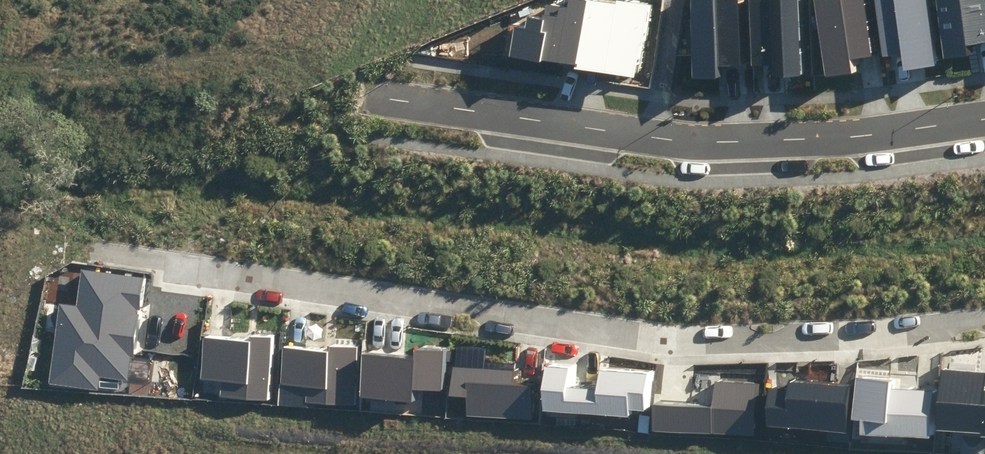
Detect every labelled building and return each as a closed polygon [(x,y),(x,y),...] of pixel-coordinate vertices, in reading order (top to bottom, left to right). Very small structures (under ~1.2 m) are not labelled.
[(704,69),(736,67),(736,55),(748,55),(745,0),(700,0),(704,69)] [(811,66),(808,0),(764,0),(766,56),(778,55),(779,67),(811,66)] [(836,68),(868,65),(866,53),(879,51),(873,0),(828,0),(836,68)] [(894,44),(915,42),(917,59),(944,57),(938,0),(890,0),(894,44)] [(950,51),(982,47),(980,36),(984,35),(984,0),(944,0),(950,51)] [(208,332),(206,369),(228,371),(226,387),(279,390),(283,332),(252,330),(252,335),(208,332)] [(290,341),(288,378),(309,380),(308,396),(360,399),(364,341),(334,339),(334,344),(290,341)] [(377,351),(375,385),(425,388),(426,382),(451,383),(453,345),(428,344),(428,353),(377,351)] [(465,354),(462,385),(479,387),(477,407),(534,413),(538,380),(522,378),(524,361),(465,354)] [(555,361),(553,402),(640,406),(640,400),(656,401),(658,364),(613,363),(613,379),(582,378),(582,362),(555,361)] [(949,421),(984,424),(984,364),(954,361),(949,421)] [(872,411),(871,422),(938,427),(941,383),(901,380),(901,373),(868,371),(865,410),(872,411)] [(664,396),(662,420),(762,430),(767,377),(723,373),(720,402),(664,396)] [(780,377),(778,417),(857,421),(860,376),(796,373),(796,378),(780,377)]
